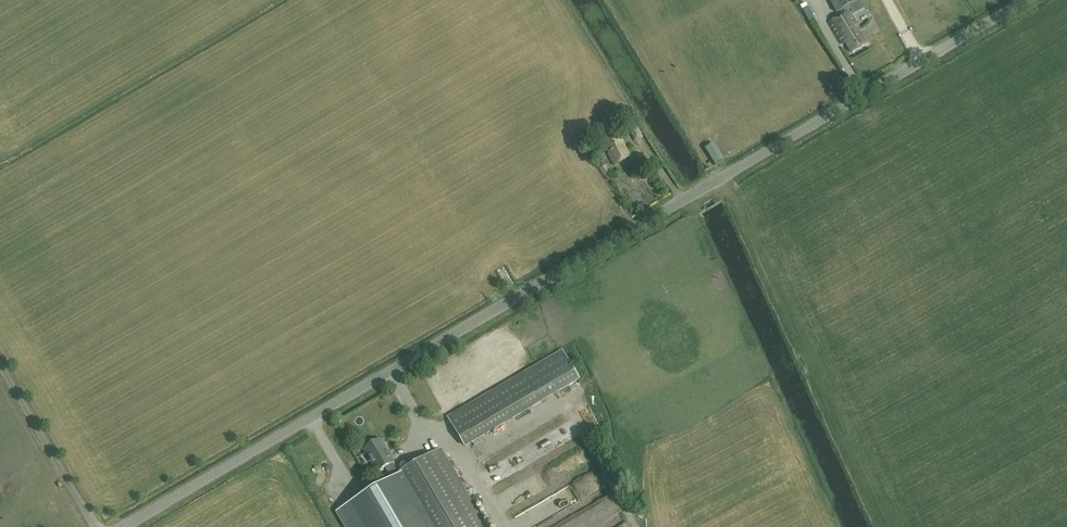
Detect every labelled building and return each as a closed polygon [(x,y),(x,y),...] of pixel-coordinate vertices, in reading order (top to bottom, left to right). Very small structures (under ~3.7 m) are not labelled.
[(847,11),(845,8),(859,0),(830,0),(836,12),(839,11),(842,14),(829,22),(842,44),(845,42),(852,52),(867,43),(859,30),(861,30),(849,10),(847,11)] [(627,125),(635,141),(643,137),(634,122),(627,125)] [(606,151),(606,150),(614,165),(630,156),(625,146),(626,146),(619,133),(601,142),(606,151)] [(715,139),(707,142),(715,159),(723,156),(715,139)] [(561,350),(448,417),(465,445),(578,378),(561,350)] [(440,450),(399,474),(392,463),(394,462),(391,458),(392,457),(389,452),(388,453),(380,439),(364,449),(377,472),(385,468),(391,479),(390,479),(390,480),(338,511),(347,526),(485,526),(440,450)] [(524,497),(595,463),(587,447),(517,482),(524,497)] [(498,483),(524,468),(518,456),(491,471),(498,483)] [(579,484),(586,495),(605,483),(598,472),(579,484)]
